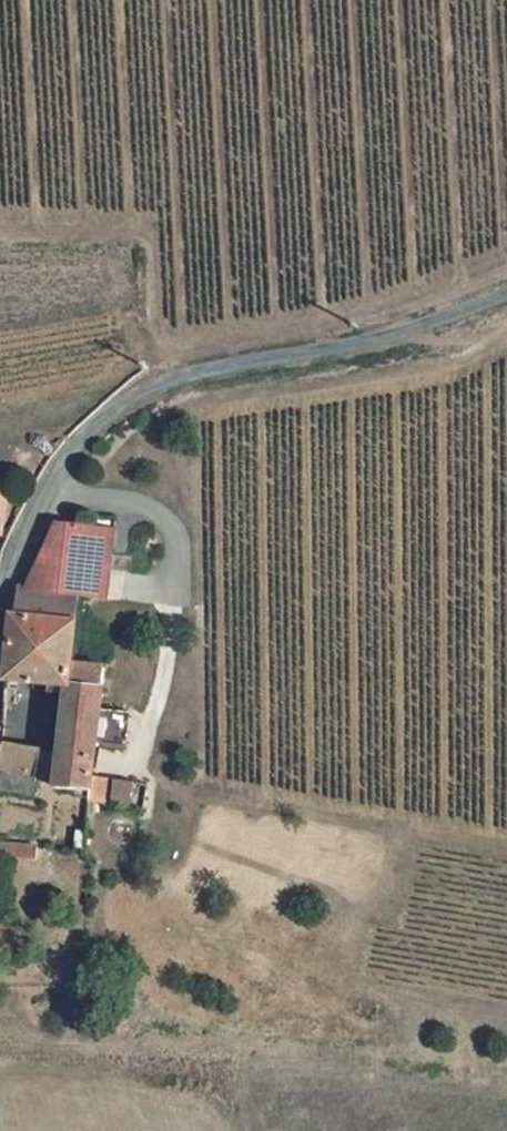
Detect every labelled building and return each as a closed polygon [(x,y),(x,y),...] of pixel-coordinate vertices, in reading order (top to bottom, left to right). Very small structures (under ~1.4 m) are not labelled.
[(0,516),(0,535),(8,534),(8,515),(0,516)] [(56,741),(7,739),(4,751),(0,764),(0,797),(29,799),(31,780),(52,780),(53,787),(85,788),(85,803),(103,805),(103,781),(104,738),(105,706),(106,659),(73,655),(83,582),(94,583),(98,555),(116,557),(135,560),(136,544),(119,542),(120,523),(71,517),(55,588),(34,588),(31,610),(25,610),(14,683),(57,684),(56,741)] [(113,585),(116,557),(98,555),(94,583),(113,585)] [(136,738),(136,706),(105,706),(104,738),(136,738)] [(119,806),(121,781),(103,781),(103,805),(119,806)] [(36,841),(0,839),(0,859),(36,861),(36,841)]
